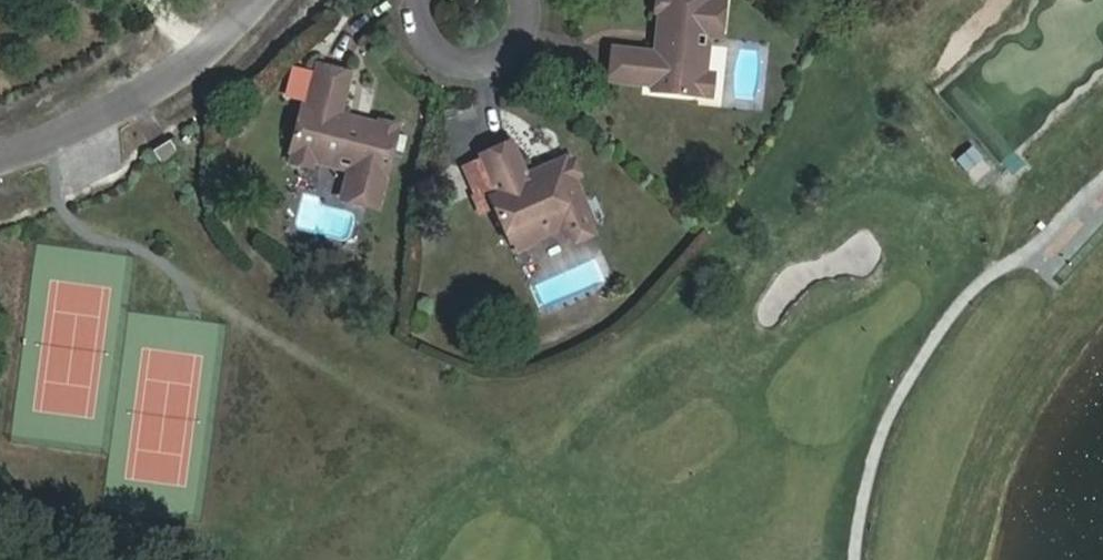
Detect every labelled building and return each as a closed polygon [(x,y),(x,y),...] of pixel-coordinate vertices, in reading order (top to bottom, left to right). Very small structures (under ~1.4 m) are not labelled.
[(696,74),(699,47),(690,46),(692,34),(717,36),(721,3),(694,0),(657,0),(653,30),(669,32),(667,47),(650,53),(611,49),(608,82),(649,87),(649,92),(693,96),(696,74)] [(669,32),(653,30),(650,53),(667,47),(669,32)] [(274,119),(268,146),(290,151),(294,153),(293,154),(294,157),(296,161),(300,163),(305,161),(306,159),(307,156),(337,163),(339,157),(348,159),(340,194),(377,202),(394,127),(388,126),(388,121),(385,117),(383,117),(379,117),(377,118),(374,122),(359,119),(355,131),(344,128),(347,116),(337,114),(348,73),(315,65),(306,105),(300,104),(296,124),(274,119)] [(709,75),(696,74),(693,96),(707,97),(709,75)] [(359,119),(347,116),(344,128),(355,131),(359,119)] [(154,134),(136,146),(149,166),(168,155),(154,134)] [(574,177),(569,163),(567,158),(547,167),(554,185),(546,189),(543,182),(526,184),(510,144),(479,155),(494,195),(487,198),(505,241),(520,250),(526,247),(529,232),(556,220),(561,232),(564,239),(568,237),(569,237),(588,228),(594,226),(574,177)] [(529,232),(526,247),(561,232),(556,220),(529,232)] [(591,234),(588,228),(569,237),(568,237),(570,243),(591,234)]
